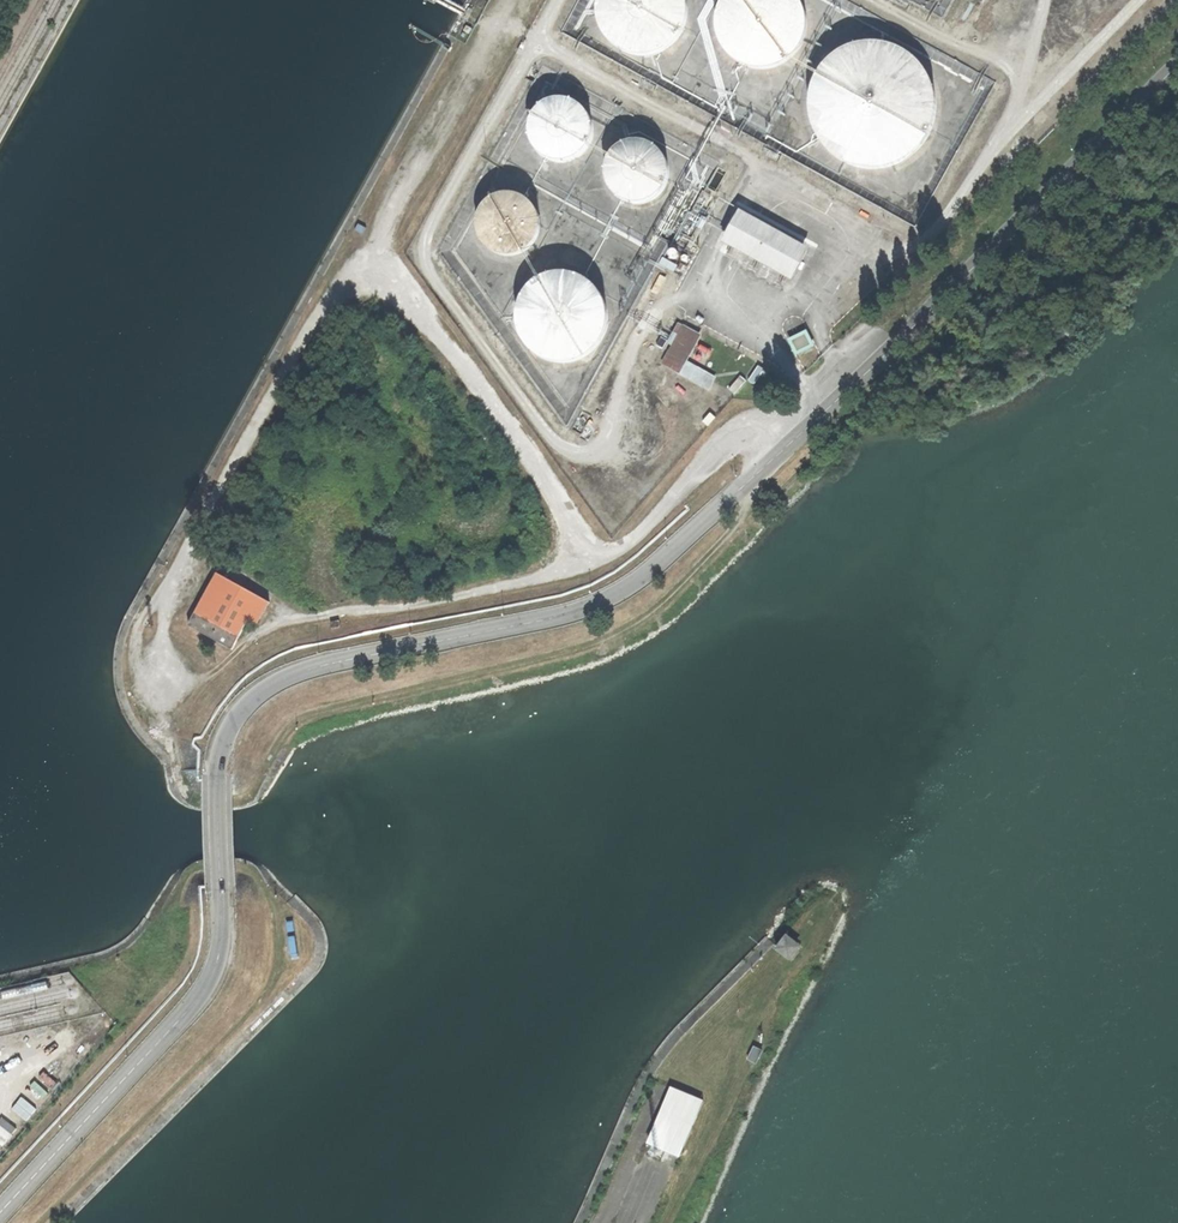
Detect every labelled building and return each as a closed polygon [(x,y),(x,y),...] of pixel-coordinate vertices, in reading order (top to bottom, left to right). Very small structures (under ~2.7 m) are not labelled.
[(670,43),(680,29),(683,12),(681,0),(598,0),(596,11),(599,28),(608,42),(621,51),(639,55),(655,52),(670,43)] [(789,57),(799,43),(802,26),(799,9),(793,0),(724,0),(719,7),(715,26),(718,42),(728,57),(740,66),(758,69),(775,66),(789,57)] [(902,160),(913,150),(923,138),(929,123),(932,109),(930,93),(923,75),(914,64),(901,54),(887,48),(873,46),(856,47),(840,54),(828,63),(817,76),(811,91),(809,107),(812,125),(819,139),(826,149),(840,160),(858,167),(870,168),(884,166),(902,160)] [(571,158),(581,150),(587,139),(588,127),(584,115),(577,106),(567,100),(554,99),(542,103),(533,110),(528,118),(526,133),(529,144),(537,154),(547,160),(560,161),(571,158)] [(646,199),(656,191),(662,180),(663,168),(659,156),(652,147),(642,141),(629,140),(617,144),(608,151),(603,159),(601,174),(604,185),(612,195),(622,200),(635,202),(646,199)] [(520,253),(530,245),(536,234),(537,222),(533,210),(526,201),(515,195),(503,194),(491,198),(482,205),(477,213),(475,228),(478,239),(486,249),(495,255),(509,256),(520,253)] [(740,224),(732,238),(788,270),(796,256),(740,224)] [(575,360),(590,350),(599,336),(603,319),(599,302),(590,288),(574,278),(560,276),(542,279),(529,288),(520,301),(516,319),(519,334),(528,350),(542,359),(559,363),(575,360)] [(660,366),(675,374),(696,335),(681,327),(660,366)] [(789,343),(795,356),(803,351),(810,348),(804,335),(789,343)] [(712,413),(702,423),(709,430),(719,420),(712,413)] [(188,628),(232,651),(249,619),(258,623),(268,603),(216,576),(188,628)] [(788,941),(782,949),(790,956),(796,948),(788,941)] [(765,1054),(756,1048),(750,1060),(758,1065),(765,1054)] [(705,1103),(672,1088),(652,1139),(666,1145),(684,1154),(705,1103)] [(7,1143),(14,1132),(0,1122),(0,1138),(7,1143)]
